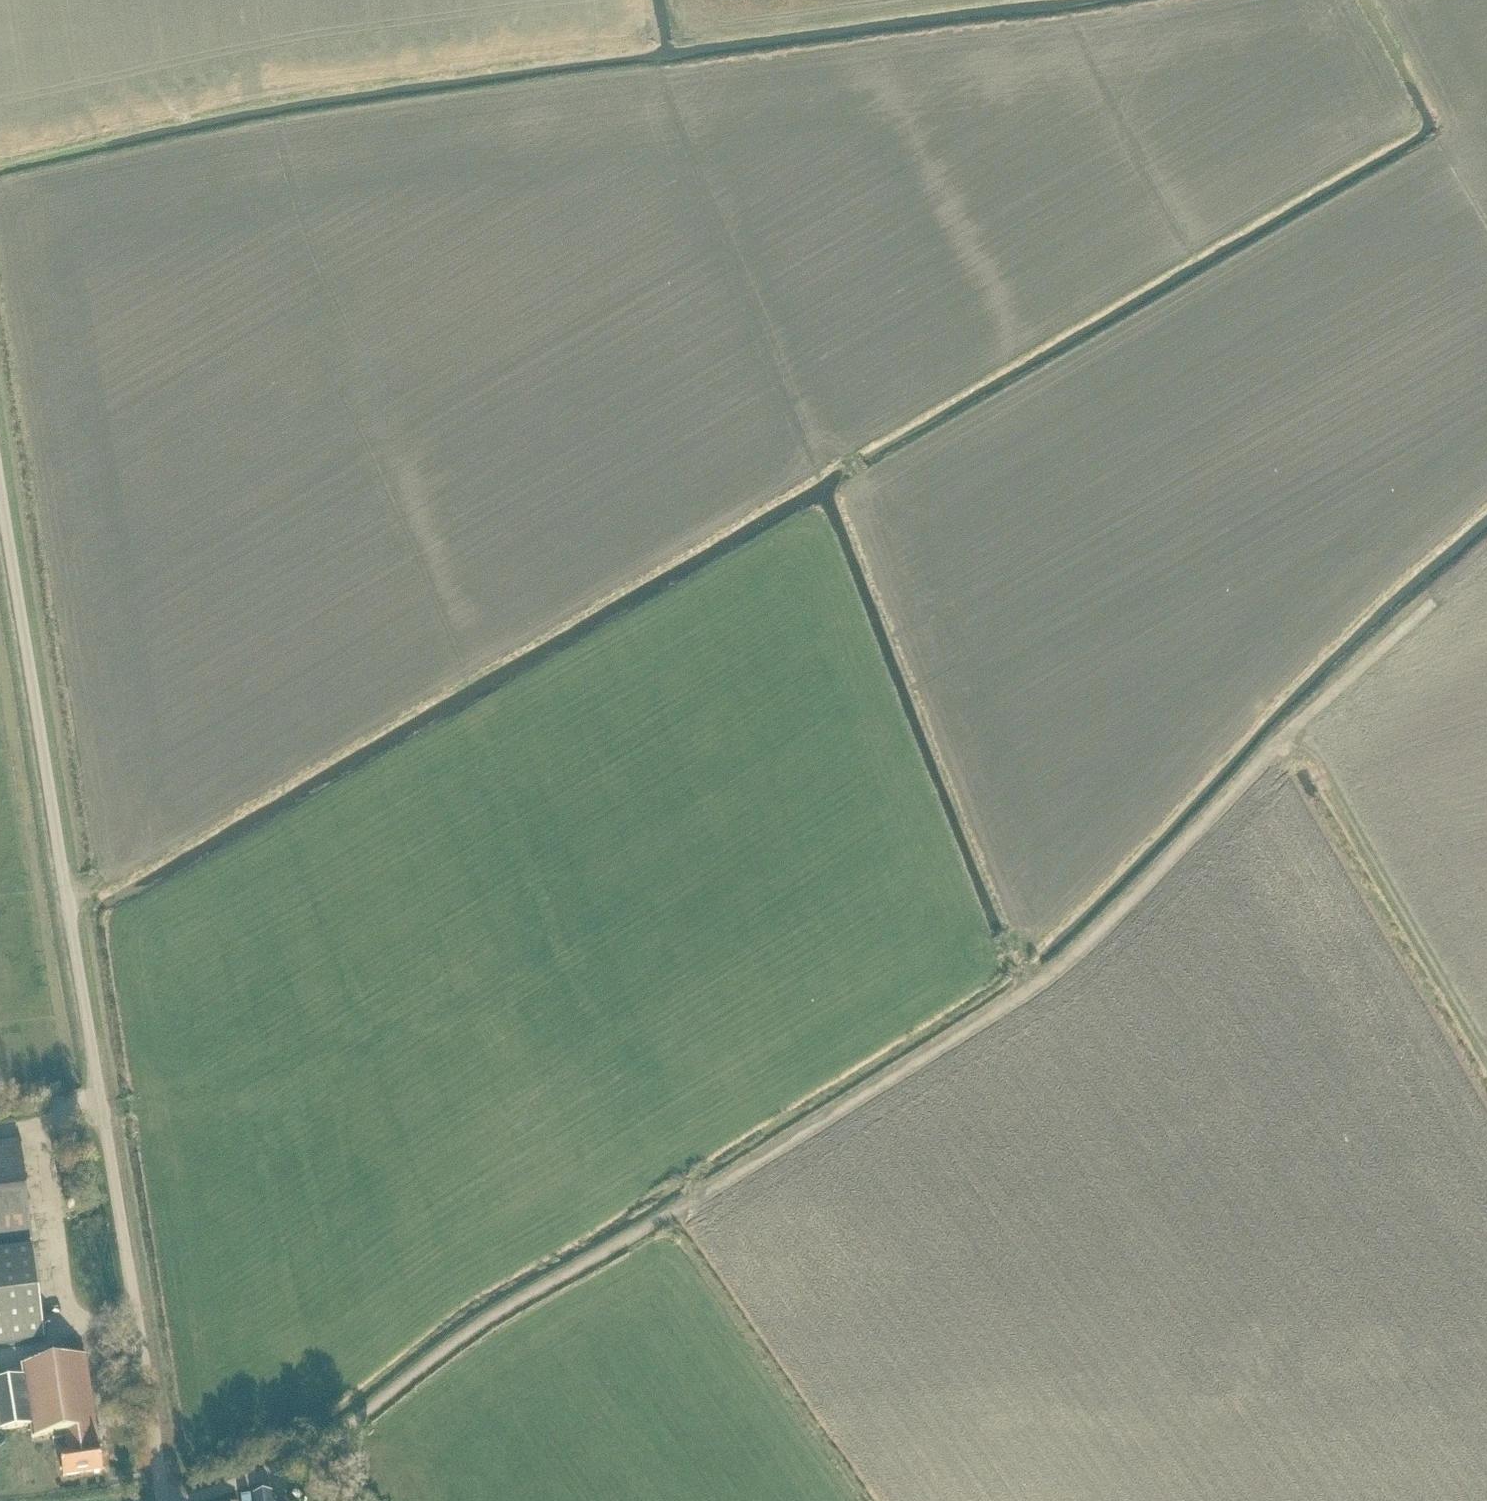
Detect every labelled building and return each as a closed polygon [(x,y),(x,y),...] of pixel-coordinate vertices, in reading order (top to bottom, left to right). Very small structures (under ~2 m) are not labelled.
[(29,1242),(16,1144),(0,1146),(0,1246),(29,1242)] [(45,1342),(33,1249),(0,1253),(0,1348),(45,1342)] [(88,1381),(85,1360),(21,1370),(23,1378),(5,1381),(0,1382),(0,1432),(2,1431),(30,1427),(32,1440),(55,1436),(56,1440),(67,1438),(70,1452),(59,1454),(63,1480),(102,1474),(88,1381)]
